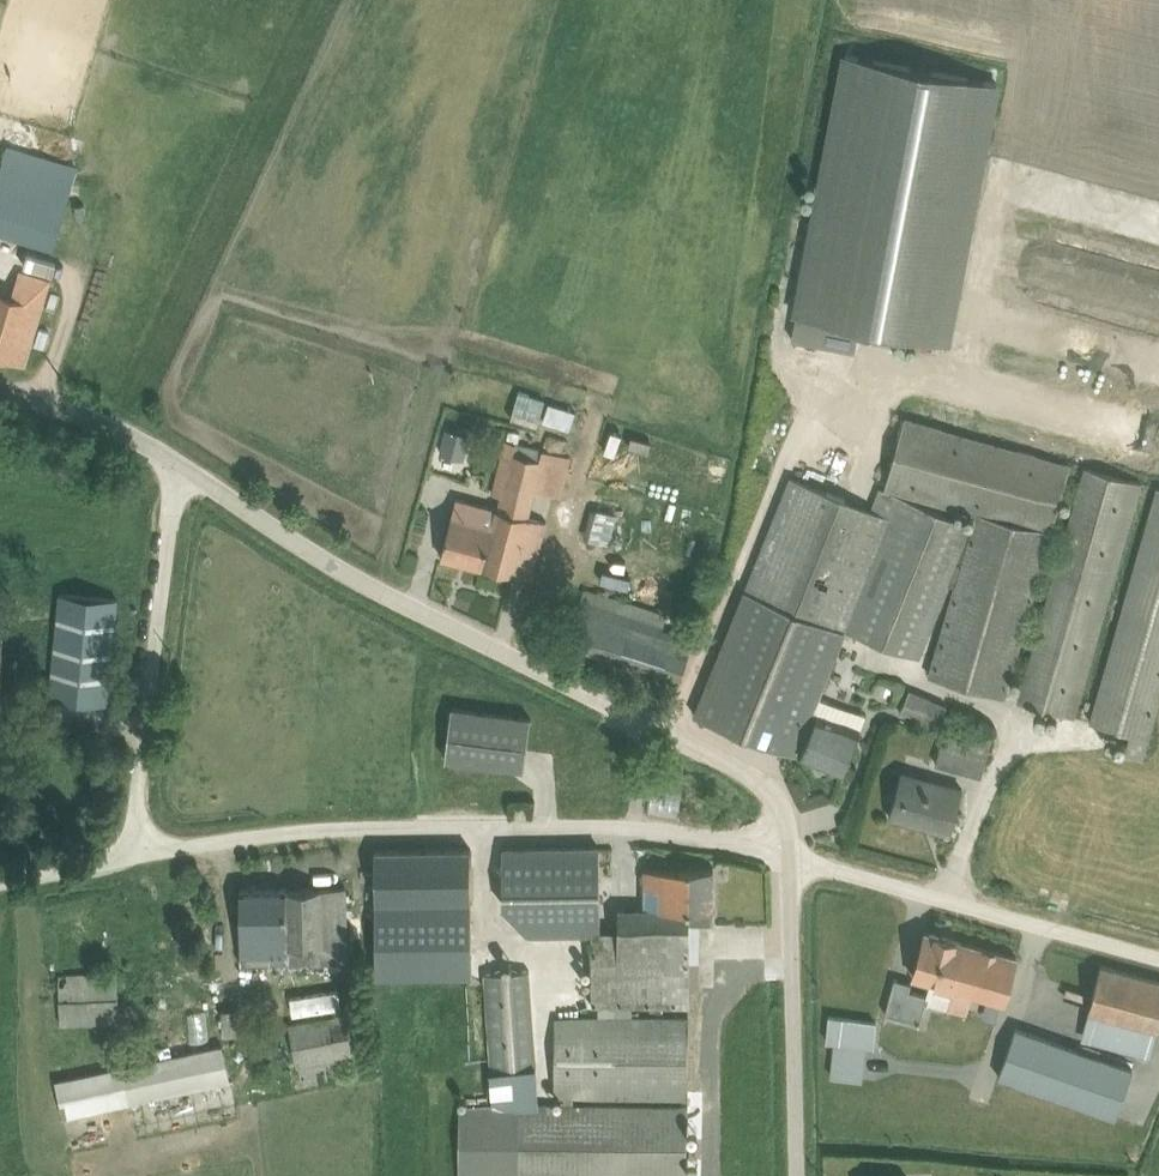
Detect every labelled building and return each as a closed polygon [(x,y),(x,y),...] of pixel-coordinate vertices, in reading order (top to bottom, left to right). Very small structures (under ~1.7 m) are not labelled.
[(1003,78),(843,48),(789,334),(855,347),(860,323),(953,341),(1003,78)] [(4,220),(50,235),(71,167),(25,153),(4,220)] [(34,376),(61,287),(58,286),(15,273),(9,294),(0,291),(0,366),(34,376)] [(536,394),(534,413),(562,417),(564,398),(536,394)] [(792,466),(695,704),(843,766),(866,711),(815,690),(843,622),(922,655),(967,546),(931,672),(998,693),(1071,457),(905,405),(875,500),(792,466)] [(490,494),(459,485),(442,545),(481,556),(483,550),(534,565),(549,514),(529,509),(537,481),(560,487),(572,446),(510,428),(490,494)] [(1022,698),(1065,711),(1133,486),(1090,473),(1022,698)] [(1136,728),(1158,648),(1158,493),(1156,492),(1091,714),(1136,728)] [(599,535),(606,499),(585,495),(577,530),(599,535)] [(121,591),(63,585),(52,692),(111,698),(121,591)] [(663,617),(570,592),(555,648),(684,683),(695,643),(659,633),(663,617)] [(525,755),(531,715),(451,703),(445,744),(525,755)] [(993,740),(955,728),(945,761),(983,773),(993,740)] [(962,787),(902,769),(890,811),(949,829),(962,787)] [(637,802),(667,808),(672,782),(641,777),(637,802)] [(602,852),(599,852),(600,839),(504,838),(504,900),(528,926),(601,927),(602,852)] [(472,967),(470,840),(374,842),(377,969),(472,967)] [(536,1100),(531,966),(486,968),(493,1100),(462,1100),(461,1175),(688,1175),(689,991),(702,991),(703,918),(714,918),(715,863),(648,862),(647,902),(618,902),(618,931),(593,931),(593,935),(593,957),(593,996),(600,996),(600,1010),(584,1010),(584,987),(557,987),(556,1101),(536,1100)] [(351,953),(351,877),(242,877),(242,953),(351,953)] [(921,1019),(927,998),(968,1010),(974,989),(1008,999),(1022,951),(926,923),(912,971),(930,976),(926,990),(910,985),(912,978),(895,973),(885,1008),(921,1019)] [(1158,1028),(1158,975),(1103,959),(1089,1006),(1119,1015),(1111,1042),(1152,1054),(1158,1028)] [(122,1019),(120,973),(54,976),(56,1022),(122,1019)] [(230,1025),(225,997),(211,1000),(216,1027),(230,1025)] [(348,1007),(294,1019),(306,1075),(361,1063),(348,1007)] [(837,1012),(835,1037),(868,1039),(875,1040),(877,1015),(837,1012)] [(1132,1063),(1051,1035),(1048,1043),(1036,1038),(1041,1022),(1022,1016),(993,1100),(1017,1108),(1022,1094),(1042,1101),(1046,1088),(1115,1111),(1132,1063)] [(868,1039),(835,1037),(832,1072),(865,1074),(868,1039)] [(225,1044),(63,1080),(71,1121),(234,1086),(225,1044)]
